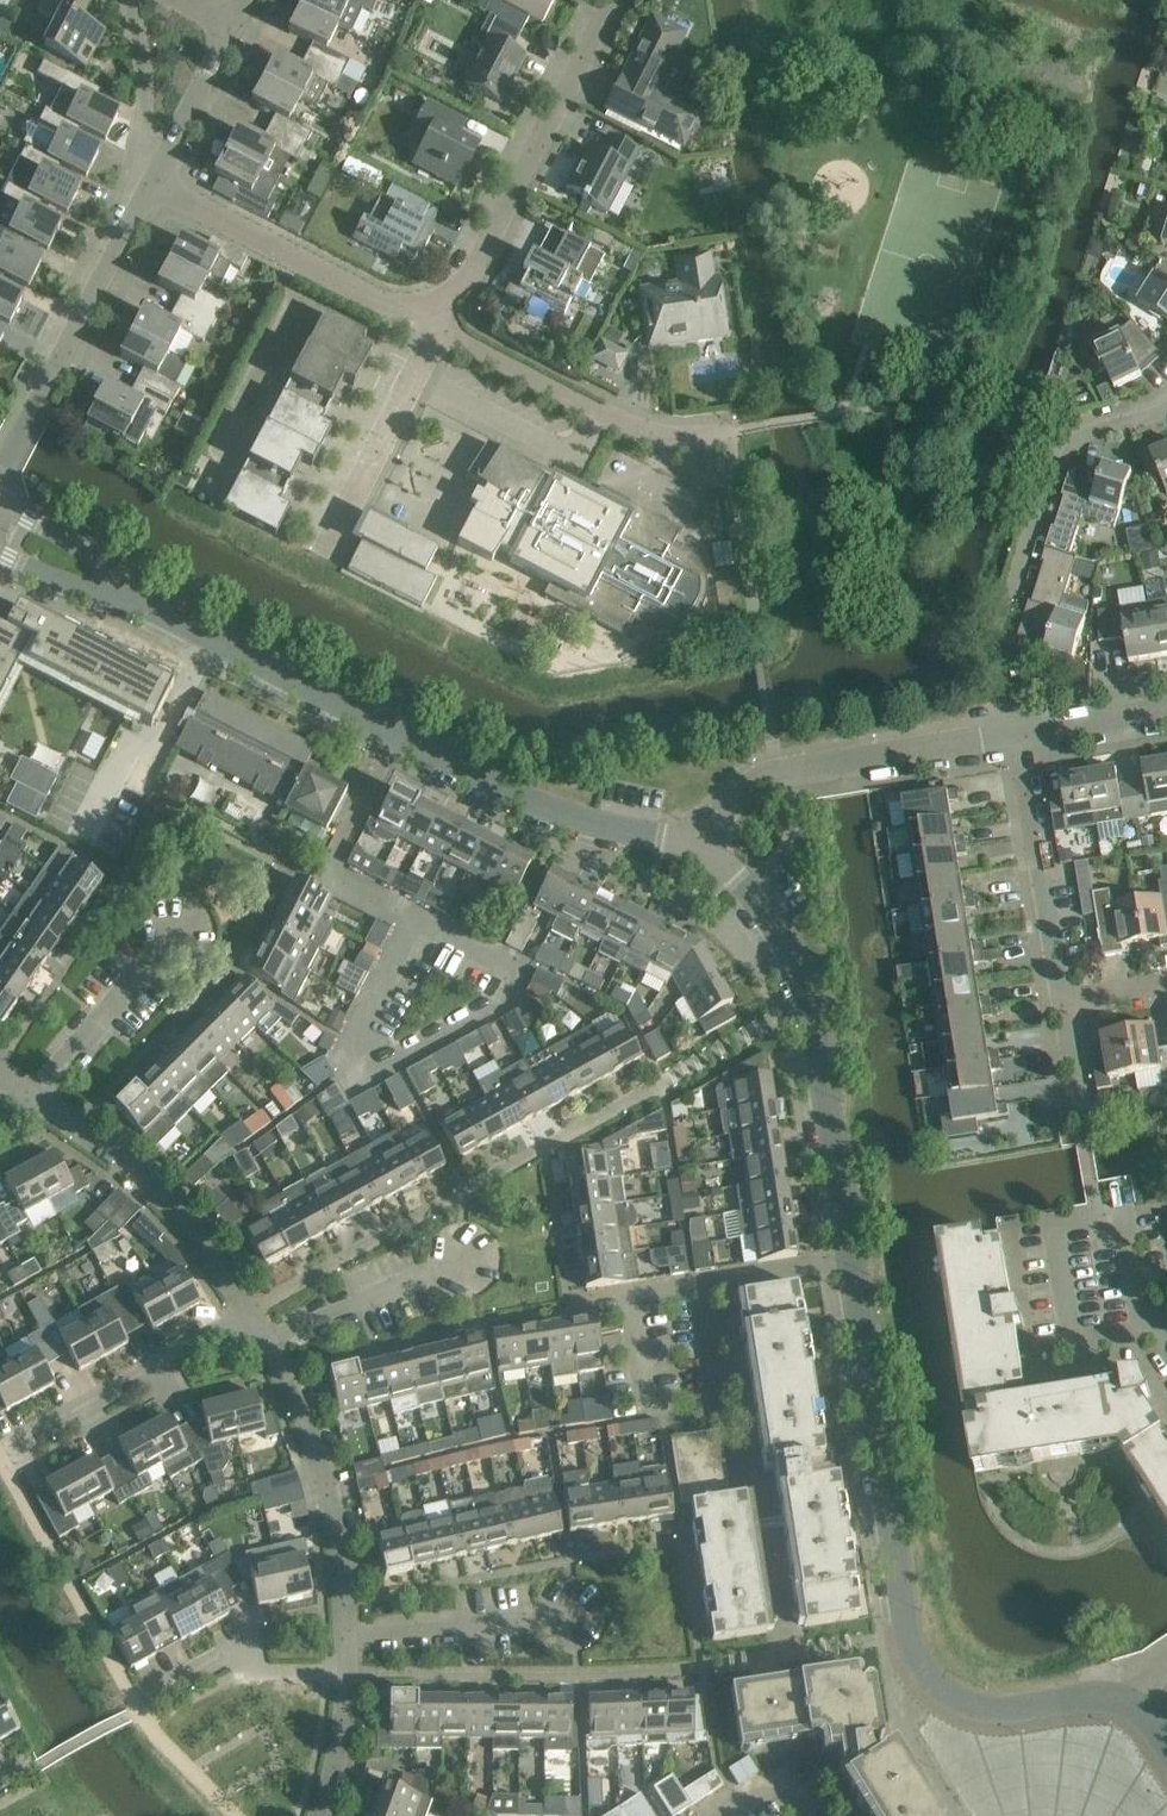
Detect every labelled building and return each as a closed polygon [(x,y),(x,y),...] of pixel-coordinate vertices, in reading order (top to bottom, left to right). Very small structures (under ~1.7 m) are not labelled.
[(38,11),(57,21),(44,46),(86,68),(104,33),(81,21),(91,2),(88,0),(44,0),(38,11)] [(299,9),(337,26),(351,32),(362,9),(372,13),(377,0),(303,0),(299,9)] [(490,13),(522,30),(530,15),(543,22),(554,0),(490,0),(484,10),(490,13)] [(326,49),(337,26),(299,9),(288,33),(289,34),(290,32),(326,49)] [(522,30),(490,13),(474,43),(483,47),(464,83),(501,102),(525,56),(512,49),(522,30)] [(7,41),(16,25),(15,25),(4,19),(0,20),(0,37),(7,41)] [(622,78),(607,107),(682,145),(697,115),(662,98),(670,81),(672,82),(676,75),(674,74),(679,63),(670,58),(682,34),(653,19),(623,78),(622,78)] [(332,52),(325,66),(342,75),(350,61),(332,52)] [(276,56),(263,80),(300,99),(316,107),(327,85),(335,89),(342,75),(325,66),(318,79),(276,58),(277,56),(276,56)] [(60,86),(48,109),(74,123),(105,139),(117,116),(118,116),(119,115),(87,98),(93,86),(43,60),(36,74),(60,86)] [(350,61),(342,75),(357,83),(359,84),(366,69),(350,61)] [(350,97),(357,83),(342,75),(335,89),(350,97)] [(288,121),(300,99),(263,80),(251,103),(252,104),(253,103),(288,121)] [(428,102),(413,132),(427,140),(414,165),(457,187),(477,147),(460,138),(468,123),(459,118),(428,102)] [(98,153),(99,153),(100,152),(68,135),(74,123),(48,109),(43,106),(36,120),(33,119),(31,122),(24,125),(27,136),(24,142),(27,144),(26,145),(55,159),(55,160),(86,176),(98,153)] [(343,124),(326,155),(340,162),(357,131),(343,124)] [(301,127),(294,142),(305,147),(312,133),(301,127)] [(238,128),(226,152),(276,177),(278,178),(289,157),(297,161),(305,147),(294,142),(281,135),(274,148),(239,130),(239,129),(238,128)] [(600,152),(588,145),(566,187),(584,197),(581,201),(606,213),(639,150),(609,135),(600,152)] [(79,189),(80,190),(81,189),(49,172),(55,160),(55,159),(26,145),(7,182),(36,196),(36,197),(67,213),(79,189)] [(226,152),(214,174),(238,187),(231,200),(256,214),(264,200),(266,201),(278,178),(276,177),(226,152)] [(324,160),(307,191),(320,198),(337,167),(324,160)] [(0,195),(0,224),(17,233),(17,234),(48,250),(60,226),(61,227),(62,225),(30,208),(36,197),(36,196),(7,182),(0,195)] [(363,219),(353,238),(379,251),(381,247),(397,256),(399,251),(414,259),(417,254),(416,254),(421,245),(425,247),(435,228),(421,221),(429,204),(391,185),(385,198),(381,196),(368,221),(363,219)] [(264,200),(256,214),(267,219),(274,205),(266,201),(264,200)] [(574,216),(583,220),(591,206),(581,201),(574,216)] [(294,221),(289,231),(298,236),(303,226),(294,221)] [(28,286),(41,263),(42,264),(43,262),(10,245),(17,234),(17,233),(0,224),(0,272),(28,286)] [(518,268),(504,294),(528,307),(534,297),(565,313),(581,281),(589,285),(604,256),(574,240),(551,228),(536,256),(531,253),(522,270),(518,268)] [(169,261),(206,280),(219,286),(230,265),(240,270),(248,256),(218,240),(211,254),(182,239),(183,238),(181,237),(169,261)] [(1091,240),(1087,254),(1098,258),(1102,244),(1091,240)] [(649,346),(679,342),(726,335),(717,279),(712,279),(708,255),(677,259),(680,284),(641,290),(649,346)] [(1160,259),(1157,270),(1137,301),(1151,310),(1150,312),(1161,319),(1162,316),(1166,319),(1166,261),(1160,259)] [(181,296),(174,309),(211,329),(212,329),(225,304),(200,291),(206,280),(169,261),(157,285),(158,285),(159,284),(181,296)] [(9,323),(22,300),(23,300),(24,299),(0,287),(0,318),(9,323)] [(144,311),(145,310),(144,309),(131,333),(182,359),(193,338),(203,343),(211,329),(174,309),(167,323),(144,311)] [(311,466),(329,431),(331,428),(321,423),(343,380),(353,386),(373,348),(362,342),(366,335),(325,313),(223,509),(275,536),(290,508),(278,502),(301,460),(311,466)] [(1160,352),(1133,321),(1125,328),(1090,345),(1096,357),(1092,359),(1099,372),(1105,369),(1115,388),(1142,375),(1140,370),(1160,352)] [(149,371),(142,384),(173,400),(180,386),(174,383),(185,361),(182,359),(131,333),(119,357),(120,358),(121,356),(149,371)] [(625,355),(602,342),(594,358),(618,370),(625,355)] [(94,408),(88,420),(123,438),(137,446),(156,410),(165,415),(173,400),(142,384),(135,398),(107,383),(108,382),(106,381),(93,407),(94,408)] [(1106,383),(1097,387),(1104,401),(1114,400),(1106,383)] [(1045,391),(1040,404),(1056,410),(1061,396),(1045,391)] [(596,499),(554,477),(548,487),(541,483),(544,478),(488,443),(467,476),(486,488),(457,543),(493,562),(499,549),(513,556),(509,562),(552,584),(547,594),(625,635),(633,619),(642,624),(640,628),(646,630),(653,632),(660,633),(667,632),(674,631),(681,628),(687,625),(692,621),(697,616),(701,610),(704,604),(706,597),(707,590),(706,583),(705,575),(703,568),(699,561),(694,556),(688,550),(682,546),(680,550),(672,546),(680,530),(601,489),(596,499)] [(1144,455),(1153,477),(1159,474),(1166,493),(1166,445),(1144,455)] [(1050,535),(1046,548),(1077,557),(1070,555),(1082,516),(1115,527),(1132,472),(1104,463),(1099,477),(1071,468),(1062,495),(1065,496),(1053,535),(1050,535)] [(362,541),(347,570),(421,608),(436,579),(425,573),(437,550),(436,549),(406,534),(406,535),(387,525),(369,516),(368,515),(356,538),(357,539),(358,539),(362,541)] [(1149,526),(1126,531),(1131,555),(1154,550),(1149,526)] [(1065,595),(1077,557),(1046,548),(1042,561),(1044,562),(1029,610),(1026,610),(1018,636),(1040,643),(1041,639),(1048,641),(1044,651),(1073,660),(1086,619),(1087,614),(1089,603),(1065,595)] [(1145,570),(1158,568),(1156,553),(1143,555),(1145,570)] [(1123,605),(1150,602),(1148,585),(1121,588),(1123,605)] [(1148,603),(1149,613),(1157,657),(1166,655),(1166,600),(1148,603)] [(1122,607),(1099,611),(1099,641),(1121,638),(1126,642),(1129,662),(1157,657),(1149,613),(1148,603),(1122,607)] [(173,684),(18,604),(7,626),(0,622),(0,697),(30,639),(36,643),(26,662),(151,727),(173,684)] [(193,712),(175,748),(176,749),(178,746),(199,757),(196,762),(207,768),(210,762),(255,785),(252,791),(263,796),(266,791),(287,802),(283,810),(291,815),(296,817),(292,826),(321,841),(325,832),(347,790),(312,772),(316,764),(308,761),(315,748),(313,748),(205,692),(199,704),(196,703),(191,711),(193,712)] [(18,783),(7,804),(35,818),(56,776),(22,759),(11,780),(18,783)] [(1132,782),(1133,790),(1138,818),(1151,816),(1166,813),(1166,759),(1142,763),(1145,780),(1132,782)] [(1116,768),(1088,772),(1095,813),(1097,825),(1122,821),(1124,821),(1138,818),(1133,790),(1132,782),(1119,784),(1116,768)] [(1063,794),(1050,796),(1051,803),(1056,832),(1097,825),(1095,813),(1088,772),(1060,777),(1063,794)] [(390,843),(395,843),(398,836),(418,798),(394,786),(377,818),(371,815),(365,827),(368,831),(371,835),(375,838),(380,841),(385,842),(390,843)] [(903,803),(889,805),(893,829),(907,826),(952,819),(949,802),(959,800),(957,790),(902,798),(903,803)] [(398,836),(421,848),(439,812),(418,801),(419,799),(418,798),(398,836)] [(59,818),(99,840),(110,821),(69,799),(59,818)] [(421,848),(444,860),(462,824),(439,812),(421,848)] [(955,836),(952,819),(907,826),(911,853),(966,844),(965,835),(955,836)] [(883,822),(873,823),(874,830),(884,829),(883,822)] [(13,824),(1,843),(21,856),(27,846),(20,841),(27,831),(13,824)] [(485,836),(462,824),(444,860),(467,871),(485,836)] [(467,871),(490,883),(508,847),(485,836),(467,871)] [(1153,837),(1143,839),(1145,850),(1155,848),(1153,837)] [(0,845),(0,872),(6,861),(14,866),(21,856),(1,843),(0,845)] [(346,863),(367,874),(374,861),(364,856),(356,843),(346,863)] [(968,854),(966,844),(911,853),(915,880),(961,873),(958,856),(968,854)] [(87,902),(102,880),(69,857),(72,853),(59,847),(42,871),(87,902)] [(532,859),(508,847),(490,883),(514,895),(532,859)] [(1071,849),(1058,851),(1061,864),(1073,862),(1071,849)] [(1088,860),(1075,862),(1084,916),(1096,913),(1103,956),(1129,952),(1128,944),(1144,941),(1137,899),(1112,903),(1110,890),(1093,892),(1088,860)] [(374,861),(367,874),(377,879),(383,866),(374,861)] [(383,866),(377,879),(400,890),(406,878),(383,866)] [(1137,899),(1144,941),(1159,938),(1161,947),(1166,946),(1166,868),(1160,869),(1162,881),(1159,881),(1161,896),(1137,899)] [(533,905),(557,917),(575,881),(551,869),(533,905)] [(72,923),(87,902),(42,871),(27,892),(72,923)] [(406,878),(400,890),(413,897),(420,884),(423,879),(409,872),(406,878)] [(963,890),(961,873),(915,880),(919,907),(975,898),(973,888),(963,890)] [(296,878),(284,902),(319,920),(332,896),(310,885),(296,878)] [(575,939),(580,929),(598,893),(575,881),(557,917),(552,927),(553,928),(555,931),(558,934),(562,936),(565,937),(569,938),(573,938),(575,939)] [(420,884),(413,897),(423,902),(429,890),(429,889),(430,889),(420,884)] [(429,890),(423,902),(445,914),(452,900),(430,889),(429,889),(429,890)] [(27,892),(12,913),(57,944),(72,923),(27,892)] [(580,929),(603,940),(621,905),(598,893),(580,929)] [(976,908),(975,898),(919,907),(924,933),(969,926),(966,909),(976,908)] [(284,902),(272,925),(308,943),(318,948),(320,949),(332,926),(319,920),(284,902)] [(460,918),(465,908),(455,902),(449,913),(460,918)] [(598,950),(621,961),(644,916),(621,905),(603,940),(598,950)] [(10,942),(43,965),(57,944),(12,913),(0,931),(0,935),(10,942)] [(519,916),(505,944),(522,953),(536,925),(519,916)] [(667,928),(644,916),(621,961),(644,973),(667,928)] [(373,929),(387,936),(391,927),(378,920),(373,929)] [(496,938),(501,929),(488,923),(483,932),(496,938)] [(272,925),(260,948),(306,971),(318,948),(308,943),(272,925)] [(972,944),(969,926),(924,933),(928,961),(983,952),(982,942),(972,944)] [(644,973),(665,984),(672,975),(690,940),(667,928),(644,973)] [(43,965),(10,942),(0,935),(0,967),(28,986),(43,965)] [(672,975),(684,998),(719,979),(701,945),(690,940),(672,975)] [(362,952),(375,959),(379,950),(366,944),(362,952)] [(542,944),(535,959),(558,971),(565,957),(566,956),(542,944)] [(260,948),(248,972),(283,989),(280,994),(294,1003),(309,973),(306,971),(260,948)] [(985,962),(983,952),(928,961),(932,988),(978,981),(975,964),(985,962)] [(565,957),(558,971),(568,976),(574,962),(565,957)] [(15,1008),(16,1007),(14,1006),(28,986),(0,967),(0,998),(15,1008)] [(538,969),(532,981),(544,988),(557,994),(563,982),(538,969)] [(587,972),(582,983),(599,991),(604,981),(587,972)] [(334,986),(355,997),(361,986),(340,975),(334,986)] [(226,997),(254,1025),(264,1035),(281,1019),(291,1026),(299,1015),(274,998),(270,1004),(245,978),(226,997)] [(706,1034),(735,1018),(728,1004),(732,1002),(719,979),(684,998),(697,1021),(698,1021),(706,1034)] [(980,998),(978,981),(932,988),(937,1015),(992,1006),(990,996),(980,998)] [(549,991),(531,982),(527,991),(544,1000),(549,991)] [(610,997),(627,1005),(632,995),(615,987),(610,997)] [(626,1006),(633,1019),(646,1011),(635,990),(632,995),(627,1005),(626,1006)] [(537,1002),(525,995),(518,1008),(526,1012),(531,1015),(537,1002)] [(236,1044),(254,1025),(226,997),(208,1015),(236,1044)] [(15,1008),(0,998),(0,1030),(15,1008)] [(992,1006),(937,1015),(941,1042),(986,1034),(983,1017),(993,1016),(992,1006)] [(513,1011),(505,1016),(516,1035),(533,1025),(526,1012),(518,1008),(513,1011)] [(327,1024),(339,1030),(346,1015),(334,1009),(327,1024)] [(651,1021),(646,1011),(633,1019),(638,1028),(651,1021)] [(189,1034),(218,1062),(236,1044),(208,1015),(189,1034)] [(1128,1030),(1135,1073),(1160,1069),(1162,1078),(1166,1078),(1166,1047),(1158,1049),(1155,1026),(1149,1027),(1149,1022),(1130,1025),(1131,1030),(1128,1030)] [(621,1023),(598,1036),(617,1071),(641,1058),(621,1023)] [(478,1031),(488,1048),(498,1042),(488,1025),(478,1031)] [(576,1034),(570,1041),(572,1043),(575,1048),(595,1083),(617,1071),(598,1036),(593,1028),(584,1030),(576,1034)] [(1105,1057),(1093,1060),(1098,1089),(1112,1087),(1110,1077),(1135,1073),(1128,1030),(1102,1035),(1105,1057)] [(318,1047),(328,1052),(334,1038),(325,1033),(318,1047)] [(229,1073),(218,1062),(189,1034),(171,1052),(211,1091),(229,1073)] [(989,1052),(986,1034),(941,1042),(945,1068),(1000,1060),(999,1050),(989,1052)] [(659,1035),(646,1042),(654,1056),(667,1049),(659,1035)] [(459,1041),(456,1043),(462,1055),(472,1050),(466,1037),(459,1041)] [(568,1039),(547,1050),(553,1061),(572,1096),(595,1083),(575,1048),(572,1043),(570,1041),(568,1038),(568,1039)] [(919,1045),(910,1046),(911,1053),(920,1052),(919,1045)] [(443,1050),(433,1055),(440,1068),(442,1072),(452,1066),(443,1050)] [(547,1050),(525,1063),(530,1073),(550,1108),(572,1096),(553,1061),(547,1050)] [(192,1110),(211,1091),(171,1052),(153,1070),(192,1110)] [(314,1084),(332,1074),(321,1055),(298,1069),(314,1084)] [(440,1068),(433,1055),(405,1071),(419,1096),(434,1088),(427,1075),(440,1068)] [(494,1060),(471,1073),(478,1085),(485,1098),(505,1133),(527,1120),(501,1073),(494,1060)] [(1000,1060),(945,1068),(949,1095),(995,1088),(992,1071),(1002,1069),(1000,1060)] [(523,1061),(501,1073),(527,1120),(550,1108),(530,1073),(525,1063),(523,1061)] [(717,1089),(720,1111),(773,1102),(769,1076),(747,1079),(745,1063),(728,1072),(730,1084),(720,1086),(717,1089)] [(133,1086),(174,1128),(192,1110),(153,1070),(136,1087),(134,1085),(133,1086)] [(414,1104),(398,1074),(384,1082),(400,1111),(414,1104)] [(350,1105),(349,1102),(337,1082),(316,1098),(327,1117),(350,1105)] [(152,1150),(174,1128),(133,1086),(114,1106),(144,1135),(141,1138),(152,1150)] [(285,1093),(294,1105),(302,1099),(293,1086),(285,1093)] [(951,1109),(941,1111),(945,1139),(979,1133),(977,1119),(1009,1114),(1007,1104),(997,1105),(995,1088),(949,1095),(951,1109)] [(286,1111),(294,1105),(285,1093),(276,1099),(286,1111)] [(349,1102),(350,1105),(358,1119),(368,1113),(359,1096),(349,1102)] [(671,1104),(671,1107),(672,1118),(687,1115),(686,1105),(685,1096),(671,1104)] [(485,1098),(463,1110),(482,1145),(505,1133),(485,1098)] [(773,1102),(720,1111),(724,1136),(728,1135),(777,1128),(773,1102)] [(315,1110),(310,1103),(296,1112),(302,1120),(315,1110)] [(636,1134),(666,1130),(663,1108),(634,1124),(636,1134)] [(463,1110),(439,1123),(459,1158),(482,1145),(463,1110)] [(243,1123),(252,1136),(270,1122),(264,1115),(256,1121),(252,1116),(243,1123)] [(292,1119),(275,1128),(282,1141),(299,1132),(292,1119)] [(230,1148),(252,1136),(243,1123),(240,1120),(218,1135),(221,1138),(230,1148)] [(673,1128),(675,1143),(685,1142),(683,1127),(673,1128)] [(777,1128),(728,1135),(732,1160),(741,1159),(781,1153),(777,1128)] [(570,1186),(620,1178),(623,1177),(619,1152),(629,1150),(625,1129),(602,1141),(604,1153),(566,1159),(570,1186)] [(421,1179),(401,1144),(395,1131),(372,1144),(398,1192),(421,1179)] [(425,1131),(401,1144),(421,1179),(444,1166),(425,1131)] [(276,1142),(269,1132),(252,1144),(259,1154),(276,1142)] [(221,1138),(203,1156),(213,1167),(221,1159),(232,1157),(237,1154),(230,1148),(221,1138)] [(688,1157),(685,1142),(675,1143),(677,1158),(688,1157)] [(349,1157),(356,1169),(376,1204),(398,1192),(372,1144),(349,1157)] [(232,1157),(239,1168),(252,1161),(246,1149),(237,1154),(232,1157)] [(89,1186),(80,1171),(78,1167),(65,1174),(53,1152),(29,1166),(48,1200),(71,1188),(75,1194),(89,1186)] [(741,1159),(745,1184),(785,1178),(781,1153),(741,1159)] [(193,1187),(206,1174),(213,1167),(203,1156),(182,1177),(193,1187)] [(356,1169),(349,1157),(327,1169),(353,1217),(376,1204),(356,1169)] [(0,1210),(0,1229),(6,1240),(20,1233),(16,1226),(28,1220),(25,1213),(48,1200),(29,1166),(5,1179),(16,1201),(0,1210)] [(327,1169),(305,1181),(331,1229),(353,1217),(327,1169)] [(691,1175),(680,1177),(682,1194),(693,1192),(691,1175)] [(574,1211),(613,1205),(624,1203),(620,1178),(570,1186),(574,1211)] [(745,1184),(736,1186),(739,1212),(789,1204),(785,1178),(745,1184)] [(677,1180),(667,1181),(669,1196),(679,1195),(677,1180)] [(305,1181),(282,1194),(308,1241),(331,1229),(305,1181)] [(96,1211),(107,1222),(128,1200),(117,1190),(96,1211)] [(215,1190),(204,1200),(235,1236),(248,1258),(255,1254),(261,1264),(263,1269),(287,1256),(266,1219),(248,1229),(242,1217),(227,1200),(225,1202),(215,1190)] [(682,1194),(679,1195),(682,1209),(696,1207),(693,1192),(682,1194)] [(260,1206),(266,1219),(287,1256),(288,1255),(287,1253),(308,1241),(282,1194),(260,1206)] [(679,1195),(669,1196),(671,1211),(682,1209),(679,1195)] [(139,1211),(128,1200),(107,1222),(118,1233),(139,1211)] [(624,1203),(613,1205),(574,1211),(577,1237),(628,1229),(630,1227),(631,1225),(633,1223),(633,1221),(634,1219),(634,1216),(634,1214),(633,1211),(632,1209),(630,1207),(629,1206),(627,1204),(624,1203)] [(789,1204),(739,1212),(743,1237),(753,1235),(793,1229),(789,1204)] [(143,1215),(132,1226),(166,1261),(173,1274),(157,1282),(176,1317),(200,1304),(182,1270),(187,1268),(179,1254),(143,1215)] [(689,1220),(689,1230),(690,1237),(706,1234),(704,1218),(689,1220)] [(95,1235),(88,1243),(89,1245),(93,1252),(121,1237),(118,1234),(118,1233),(107,1222),(95,1235)] [(638,1247),(649,1246),(647,1225),(636,1226),(638,1247)] [(581,1262),(621,1256),(632,1254),(628,1229),(577,1237),(581,1262)] [(753,1235),(758,1262),(797,1256),(793,1229),(753,1235)] [(673,1248),(684,1246),(681,1231),(671,1232),(673,1248)] [(975,1471),(1042,1460),(1042,1458),(1037,1459),(1031,1420),(1032,1420),(1031,1411),(1029,1411),(1027,1399),(1020,1357),(1016,1326),(1023,1325),(1023,1326),(1025,1325),(1020,1314),(1018,1303),(1013,1304),(1008,1276),(1001,1231),(983,1233),(983,1232),(939,1239),(975,1471)] [(711,1242),(691,1245),(695,1271),(715,1268),(711,1242)] [(673,1248),(649,1252),(650,1263),(658,1269),(669,1267),(670,1275),(688,1273),(684,1246),(673,1248)] [(585,1288),(625,1282),(638,1280),(634,1254),(632,1254),(621,1256),(581,1262),(585,1288)] [(34,1259),(21,1266),(28,1279),(41,1271),(34,1259)] [(14,1286),(28,1279),(21,1266),(7,1274),(14,1286)] [(65,1268),(57,1272),(62,1281),(70,1277),(65,1268)] [(127,1282),(113,1290),(128,1316),(140,1309),(152,1330),(176,1317),(157,1282),(134,1295),(127,1282)] [(769,1465),(780,1464),(805,1459),(823,1457),(820,1435),(813,1436),(809,1408),(816,1407),(810,1367),(803,1369),(799,1341),(805,1340),(802,1318),(795,1319),(793,1307),(800,1306),(797,1285),(742,1293),(769,1465)] [(113,1290),(77,1310),(84,1323),(103,1357),(127,1344),(120,1331),(132,1324),(128,1316),(113,1290)] [(40,1298),(27,1305),(40,1330),(55,1356),(67,1350),(69,1353),(78,1371),(103,1357),(84,1323),(77,1310),(54,1323),(40,1298)] [(569,1322),(577,1373),(604,1369),(596,1318),(569,1322)] [(544,1326),(550,1365),(552,1379),(578,1375),(577,1373),(569,1322),(544,1326)] [(518,1330),(525,1369),(550,1365),(544,1326),(518,1330)] [(34,1351),(11,1363),(30,1398),(54,1384),(42,1363),(55,1356),(40,1330),(27,1338),(34,1351)] [(498,1373),(525,1369),(518,1330),(492,1334),(498,1373)] [(481,1337),(455,1343),(468,1396),(494,1389),(481,1337)] [(443,1402),(468,1396),(455,1343),(430,1349),(443,1400),(443,1402)] [(430,1349),(405,1356),(415,1394),(418,1406),(443,1400),(430,1349)] [(418,1406),(415,1394),(405,1356),(380,1362),(390,1401),(393,1414),(419,1408),(418,1406)] [(356,1365),(355,1366),(365,1407),(390,1401),(380,1362),(357,1368),(356,1365)] [(2,1406),(5,1411),(30,1398),(11,1363),(0,1369),(0,1407),(2,1406)] [(339,1413),(365,1407),(355,1366),(329,1372),(339,1413)] [(1027,1399),(1029,1411),(1031,1411),(1032,1420),(1031,1420),(1037,1459),(1042,1458),(1042,1460),(1122,1448),(1126,1454),(1125,1455),(1133,1468),(1166,1445),(1166,1438),(1143,1401),(1151,1396),(1146,1387),(1143,1375),(1131,1376),(1120,1375),(1120,1377),(1121,1377),(1122,1384),(1094,1389),(1027,1399)] [(255,1393),(228,1400),(238,1438),(263,1432),(265,1439),(278,1435),(272,1414),(261,1416),(255,1393)] [(223,1442),(238,1438),(228,1400),(201,1406),(205,1423),(190,1426),(203,1461),(209,1475),(211,1475),(214,1486),(224,1484),(221,1472),(222,1471),(228,1462),(223,1442)] [(599,1410),(583,1413),(585,1423),(600,1421),(599,1410)] [(570,1425),(585,1423),(583,1413),(568,1415),(570,1425)] [(161,1465),(169,1479),(203,1461),(190,1426),(176,1434),(167,1416),(142,1430),(161,1465)] [(547,1418),(532,1420),(534,1431),(548,1429),(547,1418)] [(519,1433),(534,1431),(532,1420),(517,1423),(519,1433)] [(637,1423),(632,1423),(633,1434),(648,1431),(647,1421),(637,1423)] [(632,1423),(617,1426),(618,1436),(633,1434),(632,1423)] [(489,1428),(491,1438),(506,1435),(503,1425),(489,1428)] [(596,1429),(581,1431),(582,1442),(597,1439),(596,1429)] [(719,1429),(670,1437),(681,1505),(690,1504),(694,1524),(700,1523),(704,1551),(698,1552),(704,1592),(711,1591),(715,1619),(708,1620),(712,1641),(766,1632),(745,1495),(730,1497),(719,1429)] [(145,1474),(161,1465),(142,1430),(118,1443),(125,1455),(112,1462),(132,1498),(152,1487),(145,1474)] [(477,1430),(459,1435),(462,1446),(480,1441),(477,1431),(477,1430)] [(581,1431),(566,1434),(567,1444),(582,1442),(581,1431)] [(442,1437),(427,1441),(428,1444),(430,1454),(445,1450),(442,1437)] [(529,1439),(513,1442),(515,1452),(530,1450),(529,1439)] [(505,1443),(488,1447),(490,1457),(508,1453),(505,1443)] [(1133,1468),(1166,1521),(1166,1445),(1133,1468)] [(417,1446),(403,1450),(405,1460),(420,1457),(417,1446)] [(478,1449),(463,1453),(465,1464),(481,1460),(478,1449)] [(391,1464),(405,1460),(403,1450),(388,1454),(391,1464)] [(463,1453),(448,1457),(451,1467),(465,1464),(463,1453)] [(94,1457),(69,1470),(89,1505),(112,1492),(119,1505),(132,1498),(112,1462),(100,1469),(94,1457)] [(355,1480),(374,1475),(384,1473),(381,1458),(352,1466),(355,1480)] [(783,1489),(809,1484),(805,1459),(780,1464),(783,1489)] [(428,1462),(413,1466),(415,1476),(430,1472),(428,1462)] [(638,1464),(613,1468),(615,1483),(621,1523),(646,1519),(639,1470),(638,1464)] [(665,1466),(639,1470),(646,1519),(673,1515),(665,1466)] [(405,1468),(390,1471),(393,1485),(408,1482),(405,1468)] [(72,1514),(89,1505),(69,1470),(45,1483),(52,1496),(39,1503),(58,1538),(79,1527),(72,1514)] [(296,1471),(267,1480),(271,1494),(300,1486),(296,1471)] [(384,1473),(374,1475),(374,1476),(377,1486),(378,1490),(388,1487),(384,1473)] [(374,1476),(356,1481),(358,1490),(377,1486),(374,1476)] [(549,1479),(523,1485),(524,1489),(527,1500),(536,1539),(562,1533),(553,1493),(549,1479)] [(837,1480),(836,1480),(809,1484),(783,1489),(782,1489),(804,1626),(858,1618),(855,1596),(848,1598),(846,1585),(853,1584),(849,1562),(843,1563),(841,1551),(847,1550),(844,1529),(837,1530),(833,1502),(840,1501),(837,1480)] [(615,1483),(590,1487),(595,1527),(621,1523),(615,1483)] [(272,1496),(262,1498),(266,1512),(275,1509),(304,1501),(300,1486),(271,1494),(272,1496)] [(201,1499),(206,1508),(219,1500),(212,1487),(203,1492),(201,1499)] [(590,1487),(563,1491),(569,1531),(595,1527),(590,1487)] [(501,1494),(499,1495),(511,1544),(536,1539),(527,1500),(524,1489),(515,1489),(508,1491),(501,1494)] [(481,1496),(474,1501),(476,1511),(485,1550),(511,1544),(499,1495),(498,1495),(491,1494),(481,1496)] [(473,1496),(448,1502),(451,1517),(460,1556),(485,1550),(476,1511),(474,1501),(473,1496)] [(402,1517),(399,1520),(401,1529),(411,1570),(412,1570),(412,1567),(436,1562),(426,1523),(424,1514),(420,1513),(417,1513),(413,1513),(409,1514),(405,1515),(402,1517)] [(163,1528),(156,1515),(147,1520),(154,1533),(163,1528)] [(451,1517),(426,1523),(436,1562),(460,1556),(451,1517)] [(152,1534),(145,1521),(132,1528),(139,1541),(152,1534)] [(368,1537),(370,1565),(382,1562),(385,1576),(411,1570),(401,1529),(368,1537)] [(220,1537),(206,1545),(214,1560),(228,1553),(220,1537)] [(163,1539),(157,1542),(164,1555),(170,1551),(163,1539)] [(290,1543),(272,1547),(285,1600),(312,1593),(303,1556),(308,1555),(305,1539),(290,1543)] [(164,1555),(157,1542),(148,1547),(155,1560),(164,1555)] [(246,1558),(233,1561),(242,1578),(251,1576),(257,1606),(285,1600),(272,1547),(245,1553),(246,1558)] [(214,1560),(229,1586),(243,1579),(228,1553),(214,1560)] [(89,1561),(79,1558),(73,1561),(80,1574),(93,1567),(89,1561)] [(178,1580),(204,1628),(229,1614),(222,1602),(234,1595),(229,1586),(214,1560),(178,1580)] [(120,1564),(107,1572),(116,1589),(129,1581),(120,1564)] [(162,1586),(181,1577),(175,1566),(157,1575),(162,1586)] [(141,1600),(165,1642),(177,1636),(180,1641),(204,1628),(178,1580),(141,1600)] [(153,1649),(165,1642),(141,1600),(128,1608),(135,1621),(111,1634),(130,1669),(155,1655),(153,1649)] [(749,1685),(731,1688),(739,1743),(776,1737),(780,1739),(785,1739),(790,1739),(794,1738),(799,1736),(802,1733),(804,1733),(808,1733),(809,1739),(815,1738),(820,1741),(822,1755),(839,1752),(841,1769),(842,1769),(845,1776),(881,1753),(879,1749),(877,1740),(882,1739),(874,1684),(873,1682),(873,1681),(872,1680),(870,1679),(869,1678),(867,1678),(866,1678),(864,1679),(863,1680),(862,1681),(860,1684),(857,1682),(860,1679),(860,1678),(861,1676),(861,1675),(861,1673),(860,1672),(859,1670),(858,1670),(856,1669),(855,1669),(853,1669),(783,1680),(779,1680),(780,1687),(754,1691),(753,1684),(749,1685)] [(692,1693),(665,1694),(668,1744),(694,1743),(694,1733),(706,1732),(701,1700),(701,1696),(692,1697),(692,1693)] [(665,1694),(640,1696),(641,1735),(642,1745),(668,1744),(665,1694)] [(19,1730),(0,1695),(0,1740),(19,1730)] [(372,1735),(366,1760),(380,1760),(381,1749),(415,1749),(415,1737),(417,1695),(389,1695),(389,1712),(377,1712),(376,1736),(372,1735)] [(415,1737),(415,1749),(441,1750),(441,1738),(441,1698),(417,1698),(417,1695),(415,1737)] [(640,1696),(614,1697),(616,1737),(616,1746),(618,1746),(642,1745),(641,1735),(640,1696)] [(589,1736),(585,1737),(585,1748),(587,1748),(590,1751),(595,1752),(604,1752),(609,1750),(611,1747),(616,1746),(616,1737),(614,1697),(587,1698),(589,1736)] [(441,1698),(441,1738),(467,1738),(467,1698),(441,1698)] [(467,1698),(467,1738),(493,1738),(493,1698),(467,1698)] [(493,1738),(493,1750),(518,1750),(518,1738),(518,1698),(493,1698),(493,1738)] [(518,1698),(518,1738),(544,1738),(544,1698),(518,1698)] [(575,1699),(544,1698),(544,1738),(570,1753),(571,1748),(578,1748),(575,1699)] [(893,1746),(881,1753),(845,1776),(831,1784),(851,1815),(936,1815),(893,1746)] [(714,1771),(682,1790),(692,1804),(723,1785),(714,1771)] [(404,1773),(398,1788),(408,1791),(414,1777),(404,1773)] [(682,1790),(672,1775),(651,1787),(669,1815),(673,1815),(692,1804),(682,1790)] [(414,1777),(408,1791),(425,1798),(425,1777),(414,1777)] [(587,1779),(589,1807),(603,1806),(601,1778),(587,1779)] [(375,1807),(398,1815),(425,1815),(431,1800),(425,1798),(408,1791),(398,1788),(384,1782),(375,1807)] [(438,1783),(434,1793),(445,1797),(449,1798),(452,1788),(438,1783)] [(620,1806),(626,1815),(654,1815),(640,1793),(620,1806)] [(486,1813),(495,1815),(517,1815),(517,1807),(517,1796),(493,1796),(486,1812),(486,1813)] [(474,1797),(470,1806),(484,1811),(487,1802),(474,1797)] [(543,1815),(559,1815),(559,1807),(544,1806),(543,1815)] [(605,1815),(626,1815),(620,1806),(605,1815)] [(371,1815),(398,1815),(375,1807),(371,1815)] [(517,1807),(517,1815),(537,1815),(537,1807),(517,1807)]
